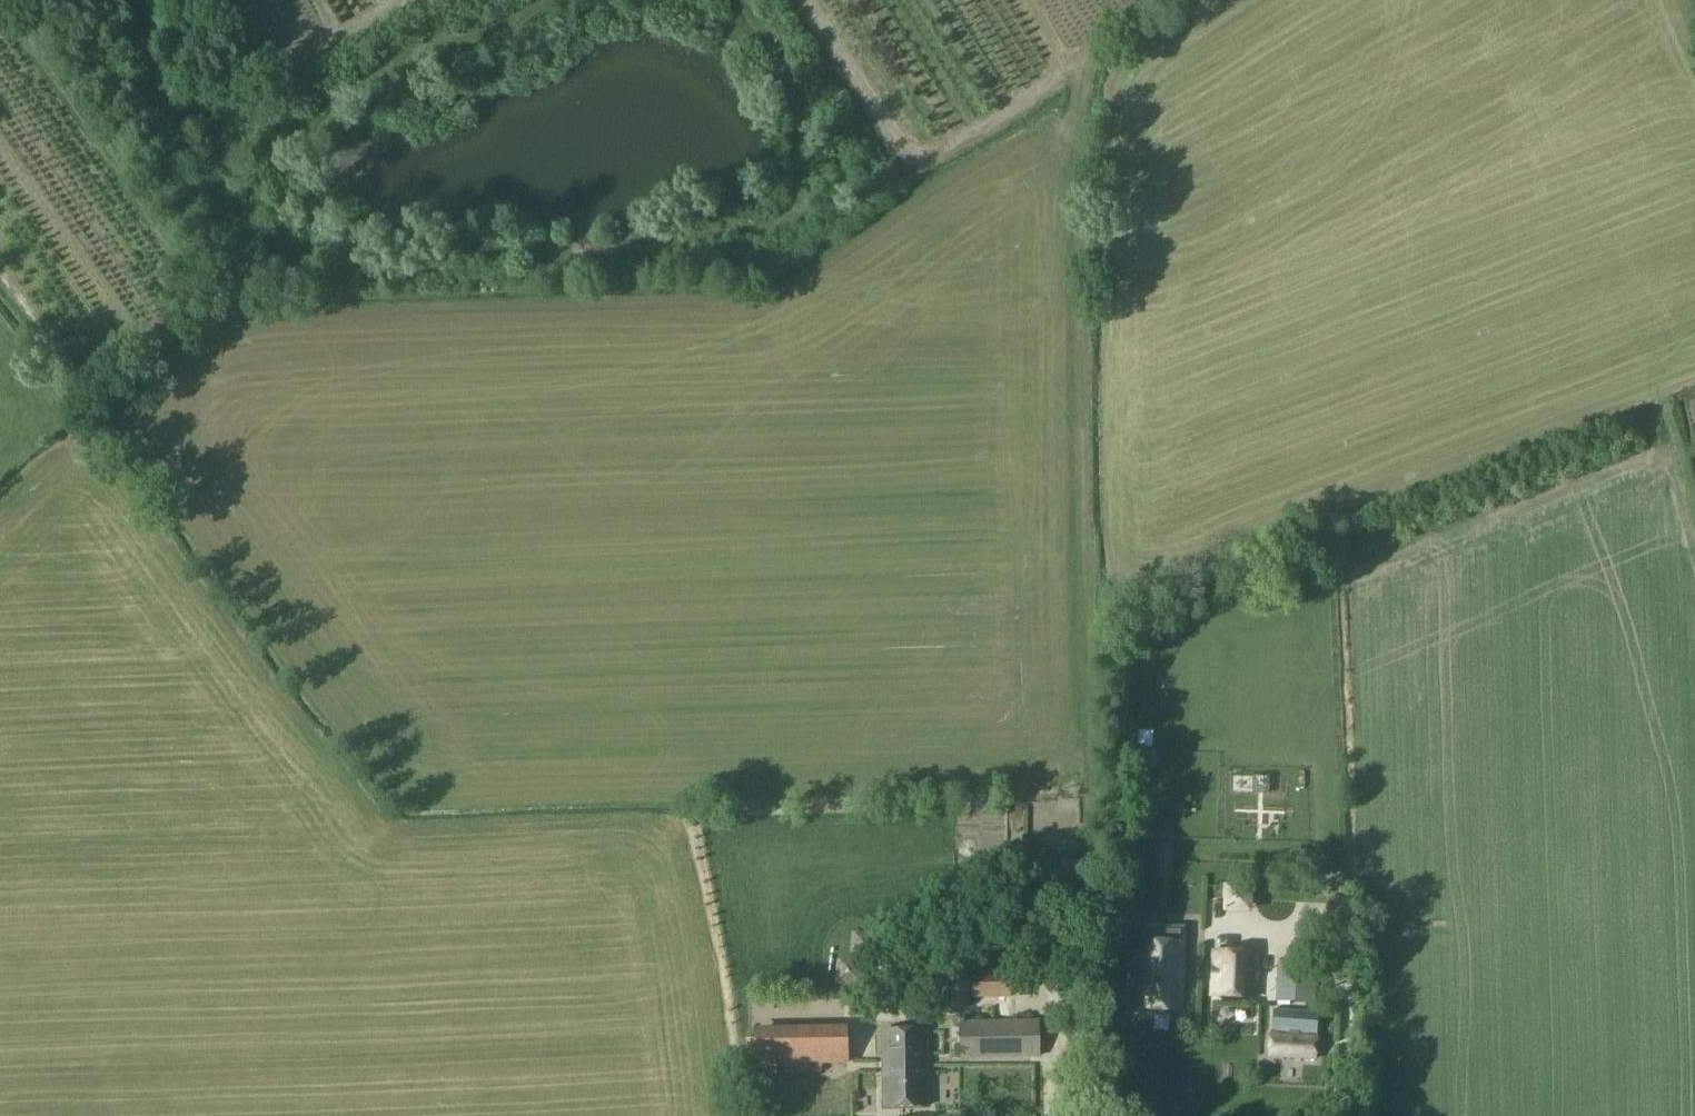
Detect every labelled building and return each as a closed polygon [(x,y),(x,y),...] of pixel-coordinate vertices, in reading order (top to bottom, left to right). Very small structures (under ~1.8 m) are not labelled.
[(1183,944),(1141,943),(1138,1008),(1180,1010),(1183,944)] [(1213,950),(1211,996),(1256,999),(1258,953),(1213,950)] [(1277,962),(1275,1001),(1316,1003),(1317,966),(1277,962)] [(1009,973),(971,974),(972,997),(1010,996),(1010,991),(1021,991),(1021,978),(1009,978),(1009,973)] [(1270,1056),(1314,1059),(1318,1013),(1274,1009),(1270,1056)] [(1038,1021),(959,1022),(961,1059),(1040,1058),(1038,1021)] [(884,1108),(928,1107),(926,1030),(882,1031),(884,1108)] [(773,1034),(756,1035),(757,1064),(774,1064),(774,1065),(847,1062),(846,1031),(773,1033),(773,1034)]
